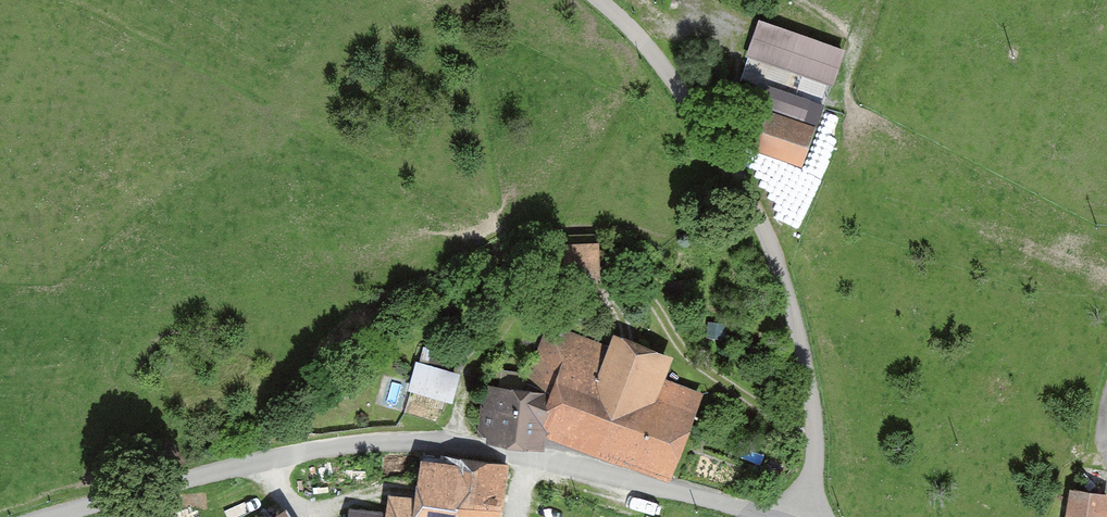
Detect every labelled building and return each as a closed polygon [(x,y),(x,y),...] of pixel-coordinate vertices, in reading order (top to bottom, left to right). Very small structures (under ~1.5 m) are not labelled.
[(750,53),(831,82),(842,51),(760,23),(750,53)] [(759,85),(739,138),(804,161),(823,107),(759,85)] [(553,246),(554,273),(597,271),(596,244),(553,246)] [(711,294),(711,304),(724,304),(724,294),(711,294)] [(612,353),(548,328),(524,388),(540,390),(539,399),(547,402),(542,418),(664,466),(693,393),(655,378),(663,360),(617,341),(612,353)] [(448,397),(455,373),(419,364),(412,388),(448,397)] [(537,397),(520,396),(524,388),(485,383),(480,430),(533,435),(537,397)] [(368,412),(366,399),(350,400),(352,413),(368,412)] [(496,464),(445,457),(444,465),(418,462),(415,483),(419,484),(417,502),(392,498),(389,516),(349,511),(349,516),(489,516),(496,464)] [(1105,495),(1073,490),(1069,516),(1101,516),(1105,495)]
